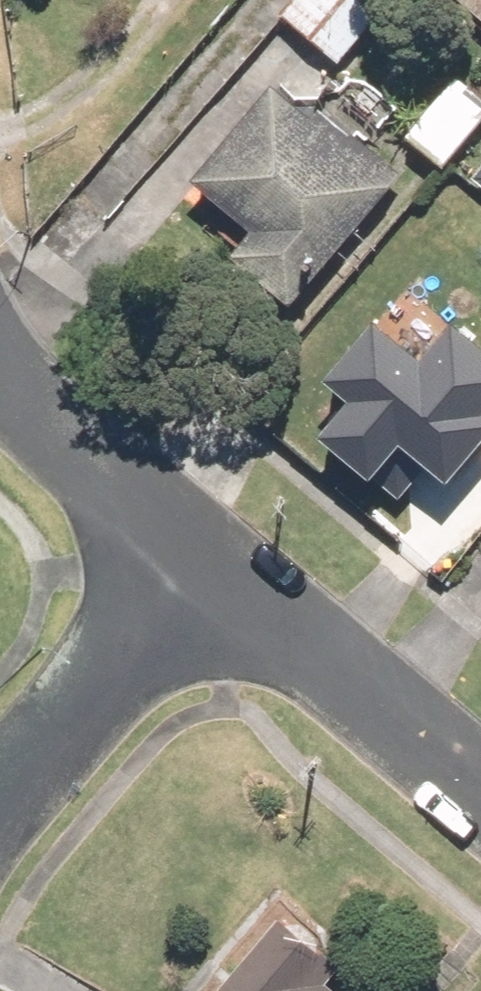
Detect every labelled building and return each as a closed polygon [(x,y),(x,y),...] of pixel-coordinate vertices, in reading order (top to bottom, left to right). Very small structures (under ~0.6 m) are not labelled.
[(285,15),(345,65),(399,0),(298,0),(285,15)] [(480,28),(480,0),(447,0),(480,28)] [(164,202),(278,301),(392,170),(278,71),(164,202)] [(470,180),(480,188),(480,166),(470,180)] [(330,423),(396,476),(428,437),(451,456),(480,419),(480,406),(474,400),(480,391),(480,350),(448,323),(424,352),(378,314),(338,362),(364,382),(330,423)] [(223,990),(352,990),(285,927),(223,990)]
